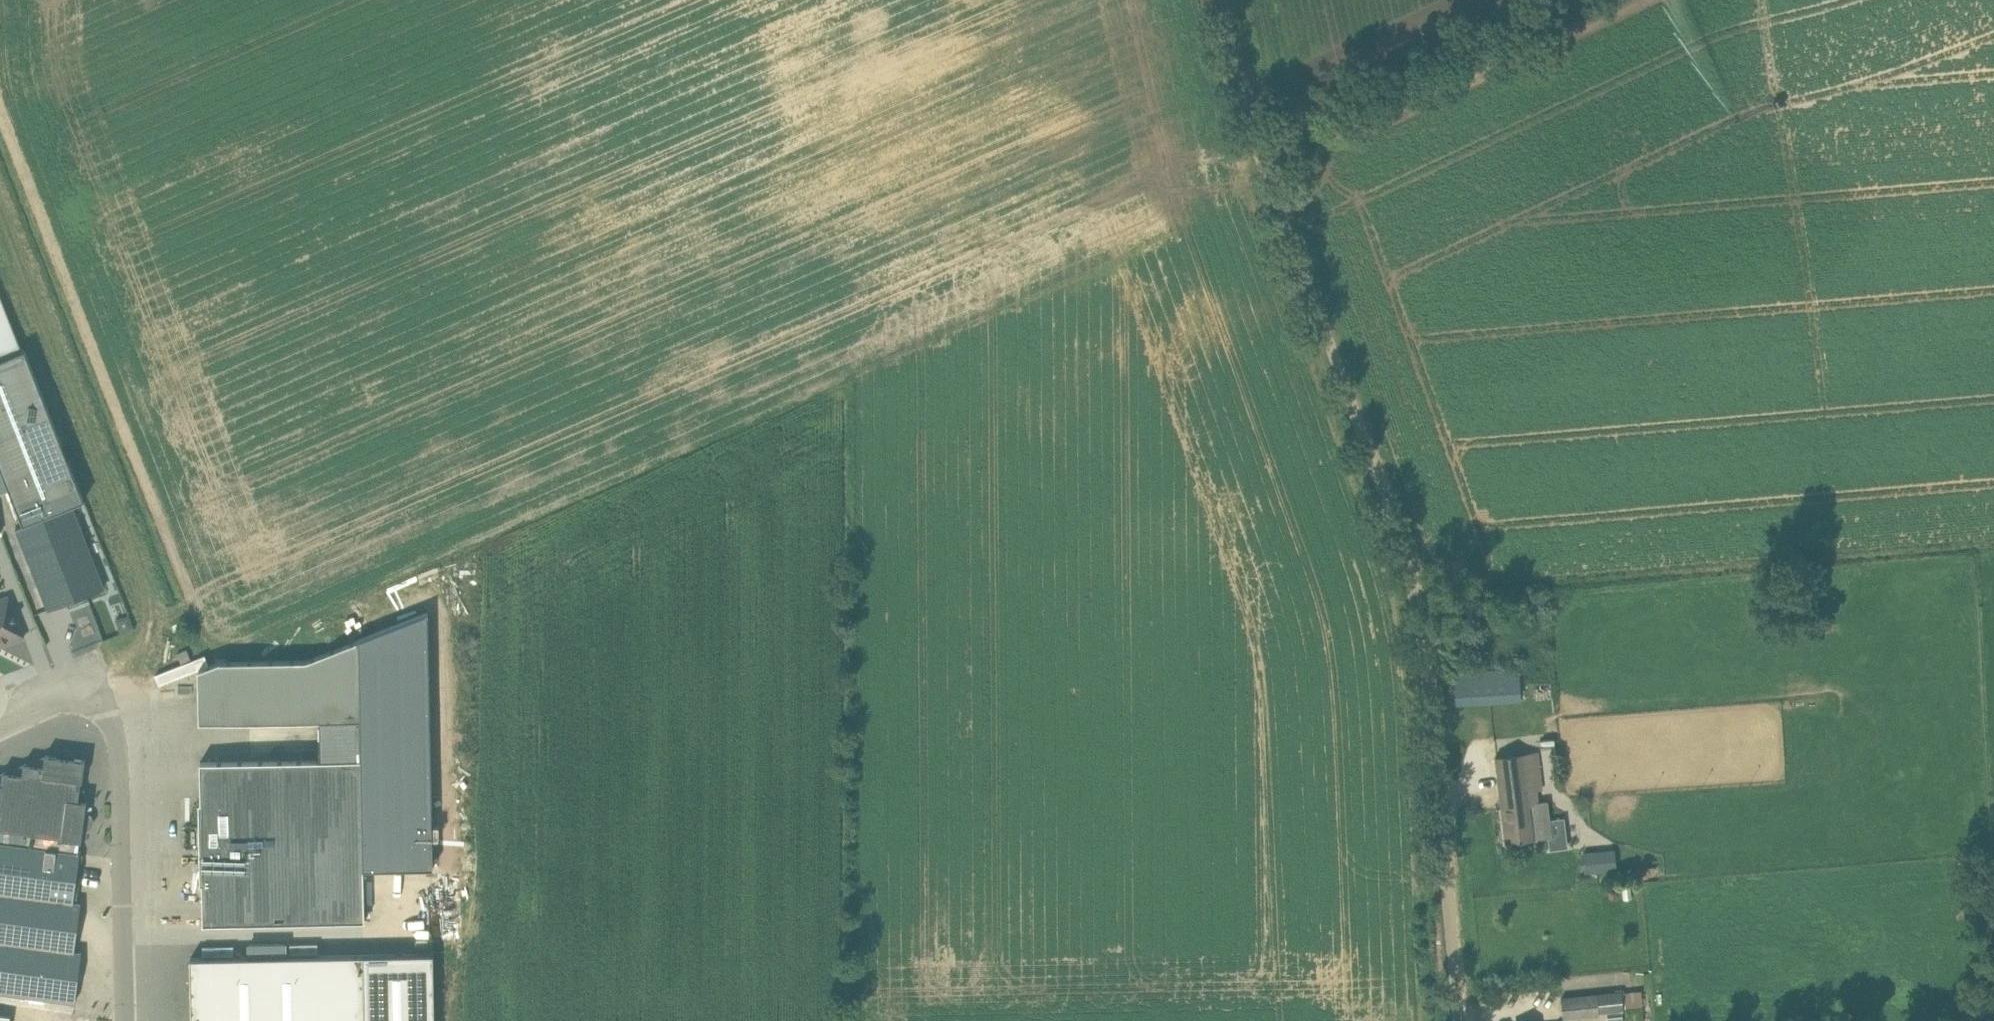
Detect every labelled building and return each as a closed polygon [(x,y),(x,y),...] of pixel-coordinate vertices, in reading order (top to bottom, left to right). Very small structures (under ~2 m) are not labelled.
[(20,346),(0,294),(0,353),(20,346)] [(24,523),(84,499),(25,350),(0,360),(0,461),(24,523)] [(17,528),(48,608),(104,586),(73,506),(25,525),(17,528)] [(25,636),(10,597),(0,601),(0,646),(25,636)] [(201,801),(199,801),(201,883),(203,883),(204,923),(366,920),(365,868),(433,867),(432,830),(427,611),(360,638),(308,659),(227,661),(220,661),(199,669),(200,721),(320,719),(326,719),(326,759),(320,759),(200,761),(201,801)] [(178,653),(182,662),(191,658),(187,648),(178,653)] [(1454,673),(1456,704),(1520,698),(1517,668),(1454,673)] [(1538,751),(1496,756),(1507,842),(1534,838),(1549,836),(1550,848),(1567,846),(1564,818),(1550,820),(1548,800),(1538,802),(1537,789),(1542,789),(1538,751)] [(0,782),(0,843),(48,849),(50,834),(82,840),(87,800),(79,799),(86,760),(46,754),(45,765),(25,763),(23,774),(3,771),(2,782),(0,782)] [(0,843),(0,992),(76,1001),(82,952),(75,951),(81,903),(74,902),(80,853),(48,849),(0,843)] [(1584,847),(1585,869),(1616,867),(1615,845),(1584,847)] [(191,958),(192,1020),(435,1020),(434,953),(366,954),(364,954),(285,956),(250,956),(191,958)] [(1597,992),(1562,995),(1564,1018),(1599,1015),(1599,1012),(1597,992)] [(1608,1012),(1608,1020),(1623,1020),(1623,1011),(1608,1012)]
